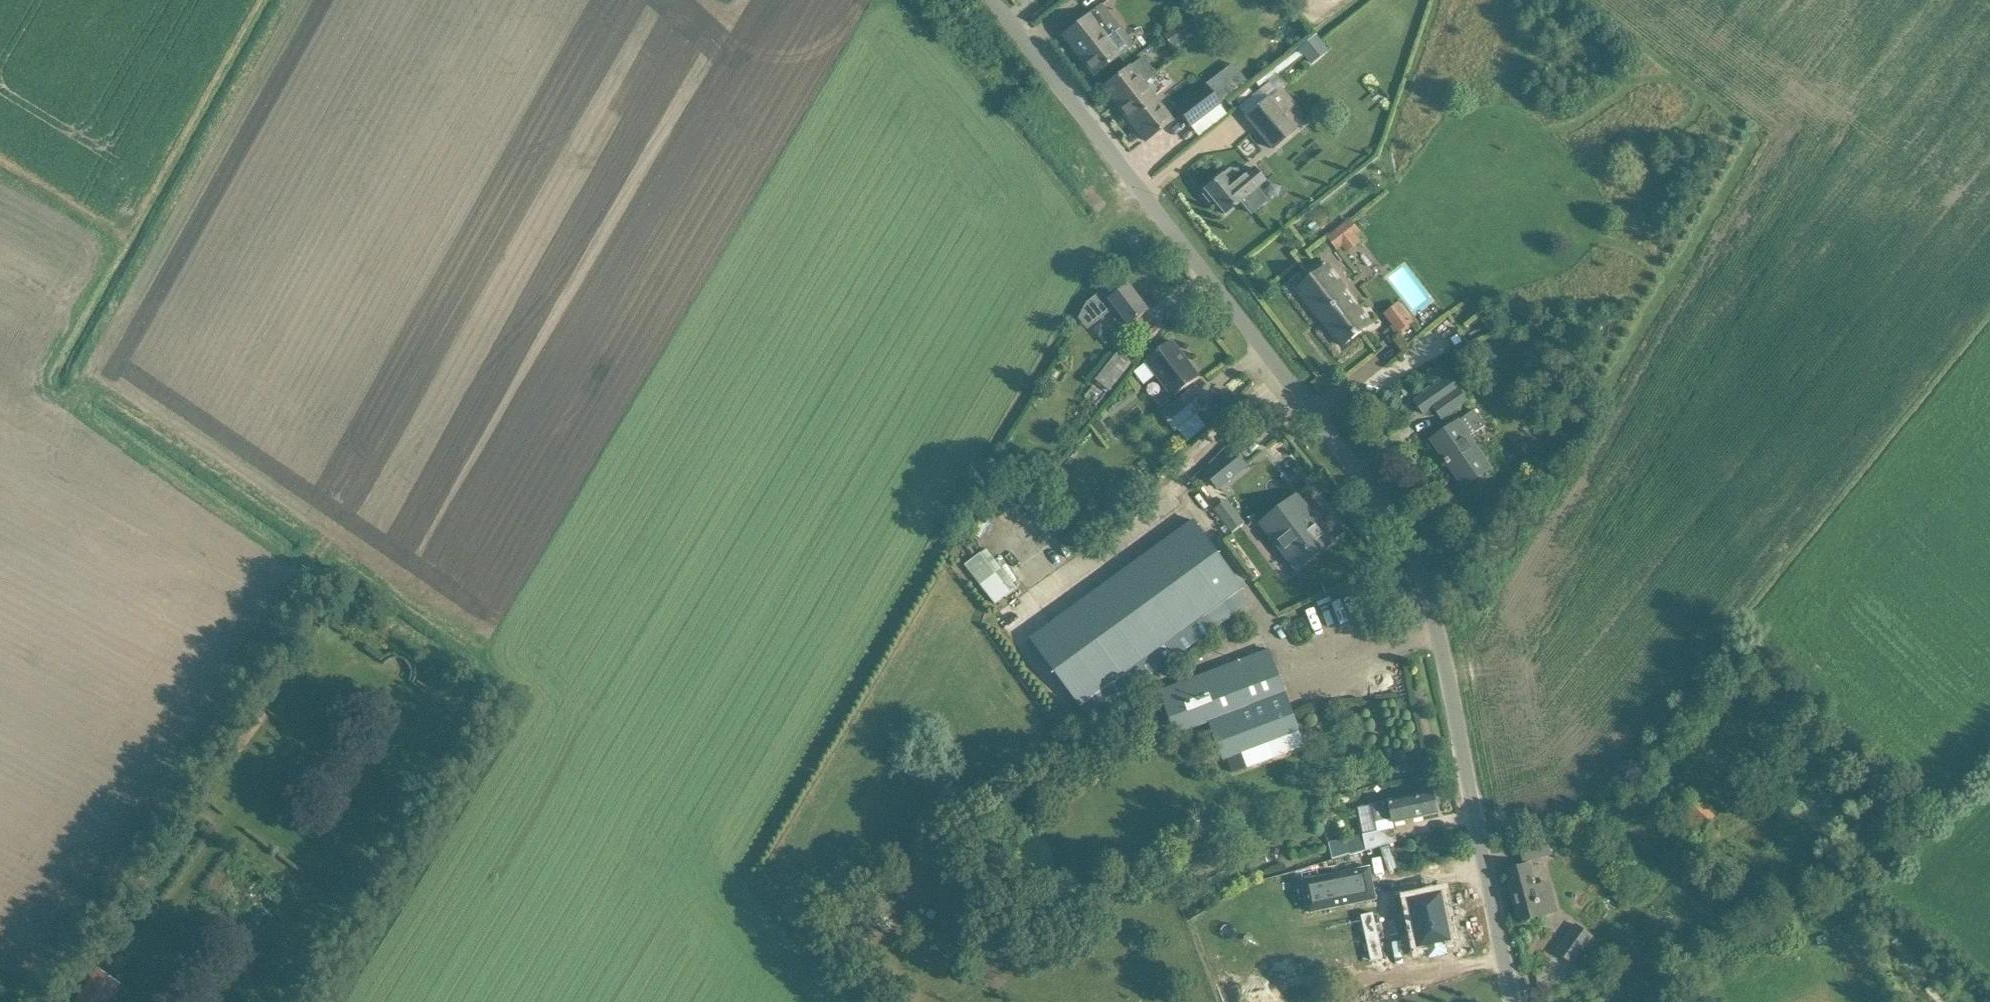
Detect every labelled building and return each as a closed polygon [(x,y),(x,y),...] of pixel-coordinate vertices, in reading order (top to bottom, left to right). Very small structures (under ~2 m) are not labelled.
[(1078,23),(1063,35),(1094,76),(1110,64),(1134,45),(1121,27),(1119,29),(1101,5),(1097,9),(1078,23)] [(1189,15),(1162,36),(1171,48),(1198,27),(1189,15)] [(1315,35),(1314,35),(1298,49),(1309,62),(1325,48),(1320,42),(1315,35)] [(1125,114),(1150,95),(1142,85),(1155,75),(1142,58),(1129,68),(1104,87),(1125,114)] [(1190,126),(1219,104),(1205,87),(1177,108),(1190,126)] [(1150,95),(1125,114),(1145,141),(1171,121),(1150,95)] [(1295,131),(1270,99),(1246,118),(1271,151),(1295,131)] [(1224,214),(1239,202),(1250,215),(1268,200),(1259,188),(1267,182),(1254,167),(1243,176),(1238,170),(1229,169),(1221,175),(1220,177),(1204,190),(1224,214)] [(1350,219),(1327,237),(1338,250),(1342,247),(1347,254),(1361,242),(1356,236),(1361,232),(1350,219)] [(1318,314),(1343,346),(1371,325),(1343,287),(1344,286),(1329,266),(1298,290),(1317,315),(1318,314)] [(1128,326),(1133,323),(1149,311),(1129,286),(1111,299),(1104,290),(1087,301),(1080,319),(1087,330),(1093,326),(1107,316),(1105,314),(1112,309),(1117,316),(1115,320),(1121,328),(1127,328),(1128,326)] [(1415,322),(1400,303),(1384,315),(1399,334),(1415,322)] [(1175,397),(1200,377),(1172,341),(1146,361),(1175,397)] [(1125,343),(1096,381),(1109,391),(1138,354),(1125,343)] [(1467,401),(1459,389),(1451,377),(1416,401),(1425,414),(1435,407),(1442,418),(1467,401)] [(1196,415),(1204,409),(1191,392),(1162,414),(1175,432),(1196,415)] [(1486,427),(1475,410),(1432,440),(1446,460),(1445,460),(1448,464),(1451,462),(1458,472),(1455,473),(1465,487),(1492,469),(1470,438),(1486,427)] [(1219,488),(1247,466),(1234,450),(1206,473),(1219,488)] [(1262,523),(1298,570),(1314,558),(1311,554),(1328,541),(1315,524),(1313,526),(1307,517),(1311,514),(1297,496),(1262,523)] [(997,531),(1015,550),(1032,533),(1014,514),(997,531)] [(1051,537),(1068,528),(1062,517),(1045,526),(1051,537)] [(1244,588),(1221,557),(1194,520),(1032,638),(1081,706),(1134,667),(1144,681),(1249,605),(1239,591),(1244,588)] [(1017,588),(1002,569),(980,586),(995,605),(1017,588)] [(1340,599),(1331,602),(1336,623),(1346,620),(1340,599)] [(1179,685),(1160,692),(1176,734),(1209,721),(1224,759),(1271,741),(1276,756),(1305,745),(1300,730),(1270,651),(1251,658),(1179,685)] [(1434,792),(1415,796),(1373,805),(1376,822),(1393,819),(1394,823),(1439,814),(1434,792)] [(1690,811),(1708,825),(1717,814),(1699,800),(1690,811)] [(1363,834),(1367,850),(1397,842),(1395,828),(1363,834)] [(1524,862),(1533,860),(1551,854),(1547,839),(1520,846),(1524,862)] [(1528,865),(1527,866),(1507,871),(1521,922),(1543,916),(1531,872),(1530,873),(1528,865)] [(1370,868),(1303,882),(1310,913),(1376,899),(1370,868)] [(1447,900),(1418,908),(1430,959),(1457,952),(1451,920),(1450,919),(1447,900)] [(1592,940),(1574,926),(1562,943),(1566,947),(1558,957),(1573,968),(1592,940)]
